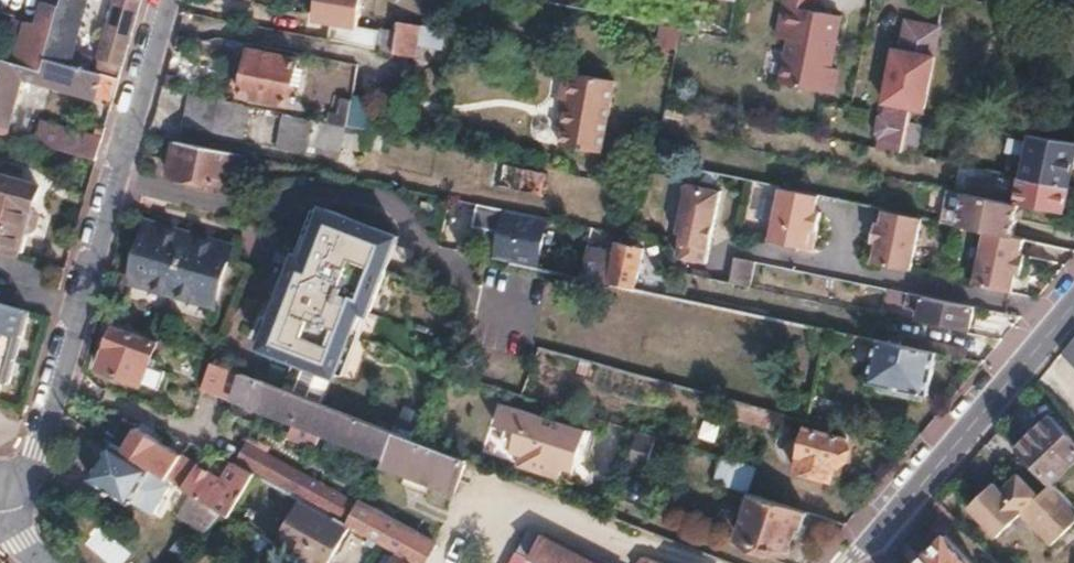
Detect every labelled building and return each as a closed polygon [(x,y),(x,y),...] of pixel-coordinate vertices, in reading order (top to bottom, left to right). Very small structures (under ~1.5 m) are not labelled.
[(42,65),(45,66),(63,0),(60,0),(58,7),(42,65)] [(45,66),(67,70),(86,0),(63,0),(45,66)] [(93,75),(99,76),(118,79),(141,0),(115,0),(93,75)] [(313,19),(331,23),(328,40),(375,49),(378,31),(357,27),(363,0),(317,0),(313,19)] [(776,37),(787,39),(779,83),(828,92),(835,87),(837,74),(833,68),(830,67),(825,66),(827,55),(832,56),(839,16),(837,15),(840,0),(807,0),(805,9),(781,5),(776,37)] [(25,23),(15,61),(42,65),(58,7),(42,2),(36,25),(25,23)] [(896,16),(877,146),(916,152),(922,113),(931,114),(944,23),(896,16)] [(398,21),(392,52),(415,57),(422,25),(398,21)] [(422,25),(415,57),(439,62),(446,30),(422,25)] [(252,49),(243,94),(288,104),(298,59),(252,49)] [(95,161),(101,140),(9,113),(20,76),(93,97),(99,76),(93,75),(67,70),(45,66),(42,65),(15,61),(0,58),(0,133),(95,161)] [(335,74),(357,78),(360,64),(338,60),(335,74)] [(566,102),(558,145),(599,153),(612,83),(563,74),(558,100),(566,102)] [(189,94),(183,126),(241,138),(249,107),(189,94)] [(335,96),(329,124),(343,127),(346,127),(350,112),(352,100),(335,96)] [(352,100),(350,112),(361,114),(364,103),(352,100)] [(283,114),(276,146),(305,152),(307,144),(338,151),(343,127),(329,124),(283,114)] [(1005,154),(1024,157),(1020,176),(1068,186),(1073,155),(1073,144),(1028,136),(1027,143),(1008,140),(1005,154)] [(175,141),(168,174),(225,186),(233,154),(175,141)] [(504,163),(500,180),(544,189),(548,174),(504,163)] [(17,256),(25,229),(29,230),(34,228),(38,215),(35,210),(31,208),(38,185),(0,175),(0,251),(17,256)] [(1002,195),(1001,202),(1012,205),(1062,215),(1068,186),(1020,176),(1015,197),(1002,195)] [(947,179),(944,191),(979,198),(982,186),(947,179)] [(683,182),(672,231),(677,232),(672,255),(701,261),(716,190),(683,182)] [(778,187),(767,239),(809,248),(817,210),(805,207),(808,194),(778,187)] [(944,191),(937,222),(982,232),(1005,236),(1012,205),(1001,202),(979,198),(944,191)] [(475,204),(470,226),(492,232),(499,226),(503,231),(497,236),(492,259),(535,268),(545,218),(475,204)] [(296,255),(260,346),(333,375),(358,313),(367,316),(399,238),(324,209),(303,258),(296,255)] [(872,222),(864,260),(908,269),(919,218),(888,211),(885,225),(872,222)] [(146,222),(127,285),(212,308),(231,246),(146,222)] [(499,226),(492,232),(497,233),(497,236),(503,231),(499,226)] [(982,232),(970,283),(1009,292),(1013,273),(1019,275),(1023,255),(1018,254),(1021,240),(1005,236),(982,232)] [(583,259),(579,277),(632,288),(640,248),(617,244),(613,266),(583,259)] [(731,257),(726,284),(743,287),(748,261),(731,257)] [(923,297),(918,318),(966,327),(971,307),(923,297)] [(1,385),(7,387),(29,312),(0,302),(0,389),(1,385)] [(113,324),(97,367),(141,383),(156,389),(163,370),(148,365),(157,341),(113,324)] [(922,337),(919,350),(934,353),(953,357),(955,344),(922,337)] [(1064,350),(1073,361),(1073,338),(1064,350)] [(876,340),(867,383),(925,395),(934,353),(919,350),(876,340)] [(210,362),(200,389),(231,400),(231,398),(242,374),(210,362)] [(242,374),(231,398),(384,457),(394,433),(242,374)] [(734,404),(730,417),(760,425),(758,429),(793,438),(798,421),(734,404)] [(500,406),(494,427),(504,430),(500,442),(507,455),(519,459),(516,468),(558,481),(561,471),(567,455),(576,458),(585,432),(500,406)] [(1017,449),(1051,484),(1052,485),(1073,464),(1073,451),(1045,421),(1017,449)] [(803,451),(797,473),(831,482),(835,467),(841,469),(848,440),(807,430),(801,450),(803,451)] [(384,457),(381,466),(454,495),(468,461),(415,441),(394,433),(384,457)] [(638,433),(628,461),(644,466),(654,437),(638,433)] [(147,434),(132,456),(149,467),(189,493),(218,512),(229,519),(257,477),(232,463),(220,480),(147,434)] [(110,442),(88,477),(128,502),(149,467),(132,456),(110,442)] [(233,453),(228,462),(232,463),(257,477),(298,498),(345,524),(357,503),(246,442),(238,456),(233,453)] [(567,455),(561,471),(571,474),(576,458),(567,455)] [(719,457),(711,482),(747,494),(755,468),(719,457)] [(969,508),(998,537),(1021,514),(1053,545),(1073,524),(1073,508),(1052,485),(1051,484),(1039,496),(1018,474),(1001,491),(993,483),(969,508)] [(189,493),(175,513),(202,530),(218,512),(189,493)] [(750,502),(738,541),(786,555),(795,526),(803,528),(807,513),(747,494),(745,500),(750,502)] [(348,526),(345,524),(298,498),(271,546),(301,562),(328,562),(348,526)] [(345,524),(348,526),(415,562),(424,562),(434,545),(359,503),(357,503),(345,524)] [(917,562),(971,562),(944,536),(917,562)] [(531,561),(535,562),(586,562),(543,540),(531,561)]
